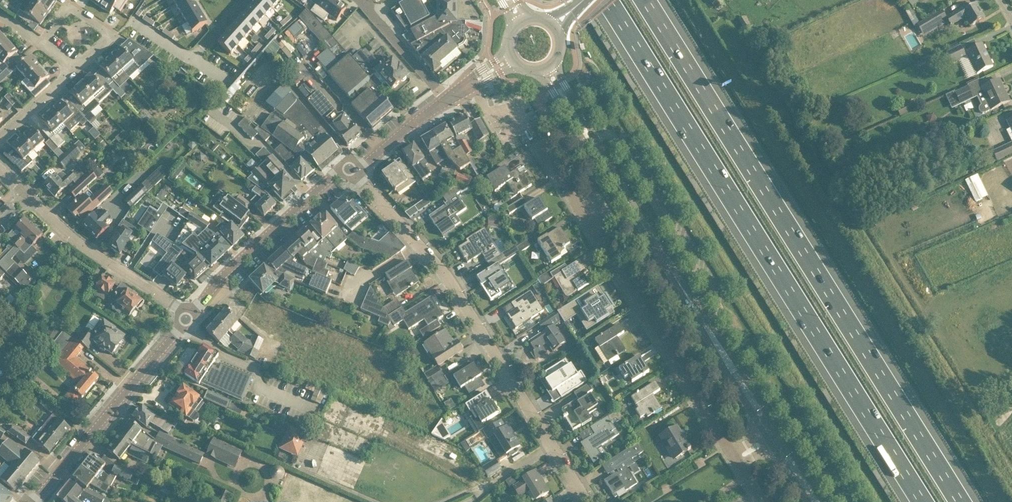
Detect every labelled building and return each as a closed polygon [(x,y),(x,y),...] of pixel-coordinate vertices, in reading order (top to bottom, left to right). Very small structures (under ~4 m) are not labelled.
[(43,20),(44,20),(47,15),(47,14),(47,13),(29,0),(28,0),(21,11),(20,10),(17,15),(30,25),(34,19),(40,23),(43,20)] [(47,13),(48,12),(49,12),(53,7),(52,6),(55,2),(56,3),(57,2),(55,1),(53,0),(29,0),(47,13)] [(99,7),(110,14),(114,8),(120,12),(128,1),(126,0),(104,0),(99,7)] [(192,0),(183,0),(175,5),(181,14),(196,5),(192,0)] [(253,5),(265,17),(272,9),(262,0),(257,0),(253,5)] [(272,9),(280,1),(279,0),(262,0),(272,9)] [(330,0),(308,0),(316,6),(311,12),(317,17),(330,0)] [(335,0),(330,0),(317,17),(324,22),(329,15),(337,21),(346,9),(335,0)] [(464,36),(469,31),(465,27),(465,22),(456,22),(438,22),(438,17),(437,17),(432,7),(429,2),(433,0),(407,0),(399,5),(391,11),(408,33),(408,34),(411,32),(417,43),(411,47),(422,59),(434,73),(441,67),(443,70),(461,55),(457,49),(459,47),(463,45),(466,41),(466,40),(464,36)] [(438,22),(456,22),(456,9),(458,7),(458,3),(456,2),(456,1),(438,1),(438,17),(438,22)] [(924,36),(948,22),(950,26),(965,17),(971,26),(984,18),(975,4),(962,11),(961,9),(946,18),(942,10),(917,25),(924,36)] [(186,23),(201,14),(196,5),(181,14),(186,23)] [(253,5),(246,13),(258,24),(265,17),(253,5)] [(307,10),(299,19),(314,36),(323,27),(307,10)] [(246,13),(239,20),(252,32),(258,24),(246,13)] [(201,14),(186,23),(192,33),(207,24),(201,14)] [(239,20),(232,28),(245,39),(252,32),(239,20)] [(297,21),(285,34),(293,42),(306,29),(297,21)] [(232,28),(225,35),(238,47),(245,39),(232,28)] [(225,35),(218,43),(231,55),(238,47),(225,35)] [(332,37),(322,45),(329,53),(337,62),(347,54),(332,37)] [(8,43),(8,42),(0,49),(0,60),(0,70),(3,73),(14,63),(10,58),(17,52),(18,52),(17,51),(16,52),(13,48),(13,47),(10,43),(8,43)] [(993,67),(982,44),(964,53),(961,46),(947,53),(952,64),(969,56),(977,74),(993,67)] [(111,57),(111,58),(122,70),(129,78),(130,78),(129,77),(138,69),(138,67),(136,65),(142,60),(138,55),(131,48),(125,53),(120,47),(119,48),(120,49),(117,52),(115,52),(111,56),(111,57)] [(352,59),(358,67),(369,79),(374,75),(384,86),(387,84),(392,90),(401,83),(400,82),(401,81),(404,82),(406,79),(406,77),(407,76),(400,67),(399,68),(390,57),(383,63),(384,65),(382,67),(372,56),(369,59),(362,51),(352,59)] [(395,108),(346,54),(337,62),(326,72),(350,99),(352,98),(355,102),(360,98),(380,122),(395,108)] [(39,67),(39,66),(39,65),(35,61),(34,61),(31,58),(32,57),(31,56),(25,61),(20,66),(16,61),(14,63),(7,70),(11,75),(17,69),(26,79),(39,67)] [(99,66),(106,73),(112,80),(122,70),(111,58),(110,58),(109,58),(104,62),(104,63),(101,66),(100,65),(99,66)] [(22,83),(31,93),(35,98),(44,89),(40,85),(47,79),(50,77),(49,76),(48,77),(45,73),(45,72),(41,68),(40,68),(39,67),(26,79),(22,83)] [(81,85),(93,98),(98,104),(109,95),(114,90),(109,86),(100,76),(96,80),(91,74),(90,75),(91,76),(87,79),(86,79),(82,83),(82,84),(81,85)] [(955,91),(945,95),(946,97),(948,100),(956,96),(960,104),(977,96),(981,105),(979,106),(979,109),(979,111),(980,113),(983,113),(985,113),(990,111),(991,110),(1001,106),(1003,105),(1010,101),(1006,94),(1004,94),(998,80),(982,87),(979,81),(979,80),(967,85),(968,86),(955,92),(955,91)] [(126,94),(114,82),(109,86),(114,90),(118,95),(121,99),(126,94)] [(235,83),(224,96),(229,101),(241,88),(235,83)] [(83,107),(93,98),(81,85),(80,85),(79,85),(75,89),(75,90),(72,93),(71,92),(70,93),(83,107)] [(283,86),(266,104),(275,111),(291,94),(283,86)] [(348,146),(362,135),(344,114),(342,113),(338,114),(318,91),(307,100),(326,121),(348,146)] [(9,94),(5,98),(9,102),(13,107),(17,103),(9,94)] [(272,114),(261,128),(273,136),(275,138),(293,151),(300,157),(309,166),(313,162),(314,163),(314,162),(319,167),(322,171),(332,163),(341,155),(338,151),(340,149),(339,148),(337,146),(335,148),(330,143),(333,141),(329,136),(327,138),(325,136),(327,134),(291,94),(275,111),(282,117),(297,128),(295,129),(294,131),(283,123),(272,114)] [(360,98),(355,102),(352,106),(372,129),(380,122),(360,98)] [(52,109),(52,111),(64,124),(74,115),(61,101),(60,102),(61,103),(58,106),(56,106),(52,109)] [(909,105),(897,111),(899,116),(912,111),(909,105)] [(84,108),(80,112),(88,121),(91,125),(96,121),(97,120),(91,113),(90,114),(84,108)] [(58,148),(63,144),(65,142),(58,134),(66,127),(64,124),(52,111),(51,112),(50,112),(45,116),(45,117),(42,120),(41,119),(40,120),(47,127),(43,131),(50,140),(58,148)] [(83,126),(88,121),(80,112),(75,117),(83,126)] [(463,151),(466,156),(465,156),(466,157),(472,153),(465,140),(465,139),(465,138),(465,137),(464,136),(463,135),(462,135),(472,130),(465,115),(449,124),(454,132),(456,137),(455,138),(456,140),(463,151)] [(244,119),(238,125),(252,139),(258,134),(255,130),(250,125),(251,124),(244,119)] [(480,119),(472,123),(481,140),(489,135),(480,119)] [(465,156),(466,156),(463,151),(456,140),(454,141),(453,140),(453,139),(450,134),(445,125),(432,133),(440,147),(448,159),(448,160),(460,171),(470,165),(467,160),(466,157),(465,156)] [(258,126),(255,130),(258,134),(265,141),(272,135),(261,128),(258,126)] [(23,138),(22,138),(34,151),(45,142),(39,135),(32,128),(31,129),(32,130),(28,133),(27,132),(23,136),(23,138)] [(94,128),(89,133),(95,140),(100,135),(94,128)] [(437,165),(448,159),(440,147),(432,133),(421,139),(426,148),(433,161),(434,160),(436,165),(437,165)] [(22,138),(22,139),(20,139),(16,142),(16,144),(13,147),(12,146),(11,147),(17,153),(9,160),(15,165),(22,172),(39,157),(34,152),(34,151),(22,138)] [(58,148),(50,140),(46,144),(54,153),(54,152),(60,159),(64,155),(58,148)] [(79,141),(66,153),(73,161),(86,149),(79,141)] [(189,144),(189,147),(192,151),(197,146),(192,141),(189,144)] [(997,161),(1011,153),(1011,143),(993,152),(997,161)] [(306,178),(311,173),(312,172),(305,165),(301,160),(298,163),(294,158),(295,157),(292,153),(290,155),(282,145),(275,151),(295,173),(302,180),(305,177),(306,178)] [(404,152),(403,153),(407,158),(406,158),(410,163),(422,180),(431,174),(426,166),(428,165),(424,159),(424,160),(414,145),(409,149),(408,147),(403,151),(404,152)] [(286,172),(269,153),(261,161),(262,162),(257,167),(258,168),(252,173),(253,174),(247,180),(269,195),(268,194),(272,190),(282,200),(284,202),(294,193),(295,195),(299,191),(295,187),(296,187),(284,174),(286,172)] [(845,157),(836,161),(840,169),(849,165),(845,157)] [(399,159),(400,159),(401,162),(396,165),(395,163),(393,164),(394,165),(382,174),(394,191),(395,192),(396,191),(398,194),(403,191),(401,187),(407,182),(410,186),(411,186),(416,182),(406,167),(400,159),(399,159)] [(151,177),(158,184),(169,173),(162,166),(151,177)] [(510,189),(513,187),(518,194),(532,186),(524,173),(520,175),(517,170),(510,175),(505,167),(487,178),(495,191),(507,184),(510,189)] [(73,181),(77,185),(86,177),(77,168),(72,173),(71,172),(66,177),(64,174),(61,173),(58,173),(45,186),(55,197),(73,181)] [(94,172),(99,178),(104,174),(99,168),(94,172)] [(442,170),(439,176),(447,180),(450,174),(442,170)] [(34,172),(27,178),(33,184),(40,178),(34,172)] [(91,172),(86,177),(77,185),(69,192),(75,198),(97,178),(91,172)] [(173,184),(178,177),(173,173),(168,180),(173,184)] [(978,174),(965,180),(976,202),(989,196),(978,174)] [(456,182),(459,184),(468,187),(471,180),(458,175),(456,182)] [(485,178),(476,183),(480,189),(489,184),(485,178)] [(131,209),(150,191),(143,184),(124,201),(131,209)] [(438,211),(429,216),(442,234),(458,223),(454,217),(466,209),(457,195),(461,192),(461,193),(468,188),(458,184),(440,197),(441,197),(442,196),(449,205),(439,212),(438,212),(437,211),(438,211)] [(256,207),(255,208),(264,217),(276,205),(268,196),(252,185),(249,189),(252,192),(258,196),(252,202),(251,201),(256,207)] [(83,221),(90,214),(93,211),(113,193),(106,186),(89,201),(83,195),(67,209),(76,218),(78,216),(83,221)] [(162,190),(157,197),(162,201),(167,193),(166,193),(162,190)] [(231,225),(232,225),(232,224),(235,219),(244,226),(249,219),(247,217),(250,213),(246,211),(235,202),(224,194),(213,208),(222,215),(219,218),(222,220),(222,219),(231,225)] [(235,202),(246,211),(251,204),(240,196),(235,202)] [(427,198),(415,206),(419,212),(431,204),(427,198)] [(523,198),(506,208),(509,214),(526,203),(523,198)] [(552,218),(539,198),(531,203),(531,204),(528,206),(527,205),(524,207),(533,220),(538,217),(542,223),(539,226),(552,218)] [(343,199),(331,209),(345,226),(357,215),(357,216),(363,211),(353,200),(348,204),(343,199)] [(163,204),(158,212),(163,215),(168,208),(163,204)] [(151,207),(139,224),(151,233),(163,215),(158,212),(151,207)] [(100,208),(83,225),(97,239),(109,228),(107,226),(113,221),(111,220),(111,219),(100,208)] [(182,208),(178,214),(186,219),(190,213),(182,208)] [(190,215),(187,219),(189,221),(205,231),(209,224),(191,213),(190,215)] [(320,217),(305,231),(317,246),(325,251),(331,254),(348,240),(348,239),(347,238),(338,227),(332,221),(326,214),(325,213),(321,217),(320,217)] [(488,218),(488,222),(498,222),(498,218),(496,214),(488,218)] [(222,234),(233,246),(243,237),(232,225),(231,225),(222,219),(222,220),(219,218),(216,221),(220,225),(216,228),(222,234)] [(8,247),(12,250),(16,246),(16,247),(34,227),(25,219),(15,230),(20,234),(8,247)] [(132,244),(127,241),(132,234),(135,229),(123,221),(113,236),(116,237),(109,247),(120,255),(123,251),(126,253),(132,244)] [(189,221),(174,244),(177,246),(181,248),(188,252),(210,267),(210,266),(211,267),(230,250),(223,243),(218,237),(217,238),(205,231),(189,221)] [(20,251),(24,255),(43,236),(34,227),(16,247),(16,246),(12,250),(3,260),(0,263),(0,266),(12,277),(24,289),(32,280),(27,275),(25,277),(18,270),(20,268),(15,263),(14,263),(11,260),(20,251)] [(535,236),(516,248),(520,253),(527,248),(536,243),(538,242),(542,249),(548,257),(550,262),(552,264),(561,258),(560,257),(567,253),(565,249),(566,248),(565,246),(570,243),(560,227),(552,233),(552,234),(548,237),(547,235),(546,236),(546,237),(538,242),(535,236)] [(465,258),(468,263),(482,254),(488,263),(496,258),(500,256),(499,255),(493,244),(494,244),(485,229),(470,238),(471,241),(459,248),(464,256),(463,256),(465,258)] [(305,231),(297,238),(303,245),(302,248),(313,258),(324,263),(326,257),(331,259),(332,255),(331,254),(325,251),(317,246),(305,231)] [(380,233),(372,241),(381,244),(388,246),(401,252),(406,248),(391,231),(384,238),(380,233)] [(347,238),(348,239),(348,240),(360,248),(392,258),(401,252),(388,246),(381,244),(372,241),(371,240),(354,234),(353,233),(347,238)] [(158,235),(154,240),(161,245),(165,239),(158,235)] [(283,250),(282,251),(293,263),(297,260),(296,260),(298,258),(297,258),(299,256),(302,260),(303,262),(303,261),(307,265),(314,268),(312,271),(327,277),(329,271),(325,269),(327,264),(324,263),(313,258),(302,248),(303,245),(297,238),(283,250)] [(500,256),(496,258),(501,265),(520,253),(516,247),(515,245),(499,255),(500,256)] [(171,251),(156,269),(157,270),(177,287),(178,286),(180,286),(182,283),(182,281),(183,280),(185,277),(186,276),(177,269),(181,264),(175,259),(180,253),(183,250),(181,249),(176,246),(172,251),(171,251)] [(183,250),(180,253),(183,256),(189,262),(183,267),(188,273),(195,280),(208,268),(210,267),(188,252),(181,248),(181,249),(183,250)] [(268,264),(265,267),(294,281),(295,281),(326,295),(331,282),(316,275),(307,271),(295,266),(293,263),(282,251),(268,264)] [(411,287),(411,288),(414,286),(413,285),(418,283),(412,274),(411,275),(408,271),(412,269),(412,268),(410,269),(406,263),(408,261),(399,266),(385,275),(390,282),(388,283),(392,288),(396,285),(401,293),(411,287)] [(549,272),(539,279),(543,286),(555,279),(566,298),(578,291),(578,292),(590,284),(584,276),(581,278),(578,274),(584,271),(584,270),(583,271),(578,263),(579,262),(579,261),(578,262),(567,269),(565,266),(551,275),(549,272)] [(359,267),(348,262),(344,270),(355,276),(359,267)] [(477,277),(481,284),(480,284),(484,290),(491,301),(501,294),(499,290),(509,284),(502,273),(503,272),(497,264),(477,277)] [(250,280),(251,281),(263,294),(274,285),(290,292),(295,281),(294,281),(265,267),(264,267),(250,280)] [(108,295),(115,284),(103,276),(98,284),(96,288),(93,292),(99,296),(102,292),(108,295)] [(538,283),(533,287),(537,294),(543,291),(538,283)] [(113,309),(114,310),(120,315),(123,311),(130,317),(136,309),(138,310),(144,302),(123,284),(116,291),(120,294),(114,301),(117,304),(113,309)] [(19,288),(12,296),(15,299),(23,291),(19,288)] [(361,310),(380,318),(391,322),(391,321),(388,316),(383,308),(370,288),(361,310)] [(530,290),(519,298),(511,303),(511,304),(514,302),(518,308),(508,315),(510,319),(513,324),(514,323),(517,328),(516,328),(516,329),(525,323),(544,310),(530,290)] [(568,321),(577,316),(582,312),(592,328),(615,314),(612,309),(611,307),(610,307),(605,299),(606,299),(605,297),(604,297),(594,303),(588,293),(557,312),(564,323),(568,321)] [(390,315),(388,316),(391,321),(394,326),(403,321),(409,330),(424,320),(432,332),(441,327),(437,321),(439,320),(439,319),(443,317),(443,316),(442,316),(435,305),(437,304),(436,303),(435,304),(432,300),(434,299),(433,298),(432,299),(431,298),(431,297),(405,313),(402,308),(390,315)] [(398,301),(384,309),(388,316),(390,315),(402,308),(398,301)] [(12,307),(8,304),(1,311),(5,315),(12,307)] [(225,311),(216,321),(244,345),(259,351),(264,341),(253,336),(251,342),(248,341),(238,332),(236,334),(231,330),(238,322),(225,311)] [(536,359),(545,354),(546,353),(542,346),(547,343),(553,351),(566,343),(554,326),(562,321),(556,312),(542,322),(539,324),(544,332),(529,342),(535,350),(532,352),(536,359)] [(391,322),(380,318),(378,323),(388,327),(391,322)] [(76,342),(85,347),(90,350),(95,343),(101,347),(100,348),(105,352),(106,350),(113,355),(120,345),(119,345),(124,338),(114,331),(115,331),(112,329),(111,327),(109,325),(108,326),(100,321),(92,333),(85,328),(76,341),(76,342)] [(237,352),(255,360),(259,351),(244,345),(216,321),(207,332),(219,343),(220,342),(226,334),(232,339),(230,341),(239,350),(237,352)] [(619,325),(595,340),(600,347),(609,362),(618,356),(618,357),(619,356),(618,355),(625,351),(626,351),(617,337),(624,333),(619,325)] [(438,366),(454,356),(463,351),(458,342),(452,345),(449,341),(451,340),(445,331),(438,336),(437,335),(435,336),(436,337),(424,344),(425,345),(423,346),(427,354),(430,352),(438,366)] [(56,361),(71,375),(70,376),(77,381),(78,380),(82,383),(75,392),(82,398),(99,378),(91,372),(92,371),(76,357),(85,347),(76,342),(76,341),(63,333),(53,345),(63,353),(56,361)] [(577,344),(572,337),(567,340),(571,347),(577,344)] [(178,363),(185,367),(195,349),(188,345),(178,363)] [(195,360),(209,370),(212,366),(219,355),(204,346),(203,347),(201,347),(199,350),(200,352),(195,360)] [(284,371),(300,377),(307,360),(291,354),(284,371)] [(609,362),(611,366),(620,360),(618,357),(618,356),(609,362)] [(639,357),(625,366),(619,369),(625,378),(630,374),(634,381),(643,375),(643,376),(645,375),(645,374),(649,372),(639,357)] [(201,382),(209,370),(195,360),(189,369),(187,369),(185,372),(186,374),(185,375),(200,385),(201,382)] [(561,397),(562,398),(572,391),(572,390),(575,388),(576,389),(587,382),(581,372),(577,374),(571,365),(569,366),(565,360),(558,364),(559,366),(556,368),(556,366),(545,373),(549,379),(546,381),(553,392),(557,390),(561,396),(561,397)] [(457,383),(461,389),(464,387),(469,394),(484,385),(480,377),(481,376),(474,365),(472,366),(470,362),(449,374),(455,384),(457,383)] [(212,366),(209,370),(201,382),(243,400),(249,386),(253,377),(220,363),(218,368),(212,366)] [(441,371),(438,366),(425,375),(428,379),(441,371)] [(441,371),(431,377),(439,389),(449,383),(448,381),(445,377),(441,371)] [(307,383),(305,389),(314,392),(316,386),(307,383)] [(653,414),(654,414),(655,414),(654,413),(661,409),(662,409),(653,395),(660,390),(655,383),(631,398),(638,408),(635,410),(641,418),(646,415),(648,417),(653,414)] [(578,400),(562,410),(566,416),(563,417),(564,419),(565,418),(573,431),(581,426),(582,427),(591,421),(588,416),(597,410),(596,408),(598,407),(591,395),(589,396),(588,394),(593,391),(589,384),(574,393),(578,400)] [(195,395),(192,393),(184,387),(183,388),(181,389),(179,391),(179,393),(172,404),(171,405),(189,418),(193,421),(196,422),(198,421),(199,420),(199,418),(199,416),(198,414),(191,409),(199,398),(200,396),(196,393),(195,395)] [(316,387),(311,400),(320,404),(325,391),(316,387)] [(204,400),(227,411),(240,417),(244,408),(208,391),(204,400)] [(494,405),(493,403),(491,404),(489,401),(491,400),(486,393),(464,407),(475,424),(482,420),(484,423),(499,413),(494,406),(495,405),(494,405)] [(617,399),(613,402),(618,410),(622,408),(617,399)] [(47,400),(42,405),(52,413),(56,407),(47,400)] [(166,432),(170,426),(175,429),(178,423),(164,415),(161,420),(155,416),(155,417),(143,408),(140,411),(139,410),(133,417),(141,423),(147,428),(151,423),(162,430),(166,432)] [(597,448),(601,446),(619,434),(610,421),(616,418),(618,421),(623,418),(618,410),(590,428),(595,435),(581,443),(593,464),(603,458),(597,448)] [(53,415),(50,418),(43,427),(48,432),(61,442),(71,429),(58,419),(53,415)] [(442,419),(431,434),(444,440),(450,436),(441,422),(443,420),(442,419)] [(206,455),(173,440),(174,440),(160,433),(157,440),(154,439),(130,421),(118,436),(132,447),(133,446),(152,455),(157,444),(200,464),(204,455),(206,455)] [(494,434),(507,454),(508,453),(510,455),(512,456),(518,453),(519,450),(517,448),(520,446),(516,439),(514,440),(507,427),(508,426),(505,428),(501,422),(487,430),(491,436),(494,434)] [(12,426),(8,432),(26,444),(30,438),(12,426)] [(61,442),(48,432),(43,427),(32,440),(50,454),(61,442)] [(660,437),(667,449),(669,453),(672,451),(676,458),(675,458),(676,458),(691,449),(689,446),(688,447),(682,438),(680,440),(678,436),(681,434),(677,427),(660,437)] [(290,428),(282,445),(299,453),(307,436),(290,428)] [(118,436),(107,450),(120,460),(126,453),(130,455),(132,452),(139,456),(148,460),(150,455),(152,455),(133,446),(132,447),(118,436)] [(219,453),(238,462),(243,450),(215,437),(206,455),(216,459),(219,453)] [(6,462),(23,477),(24,477),(26,479),(40,462),(25,450),(23,452),(8,440),(0,450),(0,453),(10,461),(12,459),(15,462),(13,465),(7,461),(6,462)] [(630,489),(637,484),(632,475),(627,468),(635,464),(632,459),(644,452),(638,443),(627,450),(626,450),(610,460),(611,460),(611,461),(612,460),(617,469),(619,472),(618,472),(613,475),(604,481),(613,495),(615,498),(618,496),(616,494),(625,488),(626,491),(630,489)] [(92,455),(84,465),(90,469),(88,472),(90,473),(88,476),(94,481),(95,479),(103,484),(108,476),(102,471),(106,466),(101,462),(100,461),(92,455)] [(483,468),(488,478),(501,470),(495,460),(483,468)] [(23,477),(6,462),(0,469),(0,478),(1,479),(13,490),(23,477)] [(73,479),(81,485),(87,490),(91,486),(106,494),(110,488),(106,486),(103,484),(95,479),(94,481),(88,476),(90,473),(88,472),(90,469),(84,465),(73,479)] [(115,467),(112,474),(116,476),(130,482),(131,481),(134,475),(115,467)] [(518,485),(513,488),(514,489),(520,497),(531,490),(536,500),(540,497),(549,492),(543,482),(542,482),(539,478),(540,478),(536,471),(523,479),(524,481),(518,485)] [(105,499),(86,490),(85,491),(84,490),(82,492),(70,482),(58,498),(63,501),(111,501),(105,499)] [(13,498),(0,488),(0,501),(11,501),(12,500),(12,499),(13,498)] [(218,501),(230,501),(233,496),(231,496),(232,494),(223,490),(218,501)]
